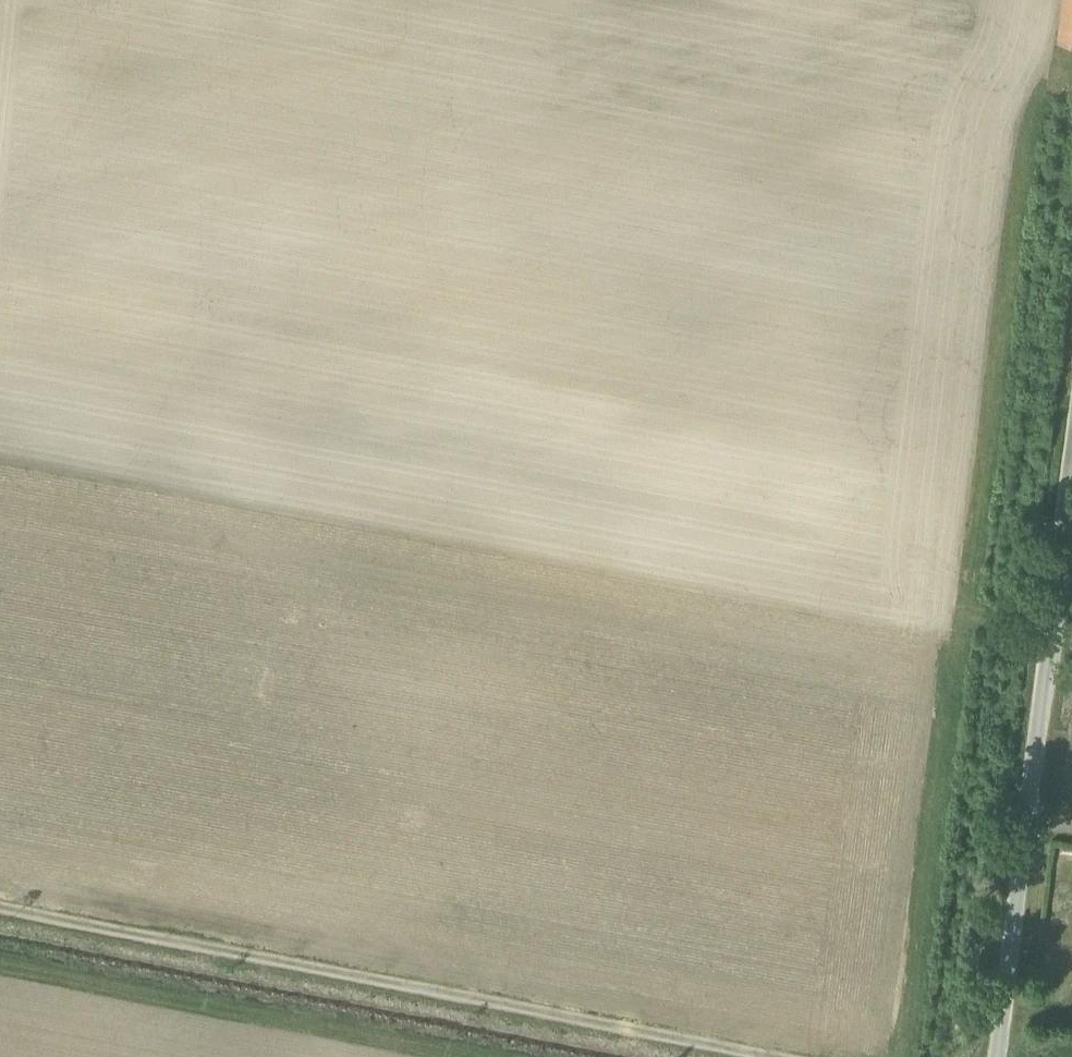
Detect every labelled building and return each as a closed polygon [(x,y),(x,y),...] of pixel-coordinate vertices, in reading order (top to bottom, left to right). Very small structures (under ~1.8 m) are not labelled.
[(1063,41),(1071,42),(1071,0),(1068,0),(1063,41)]
